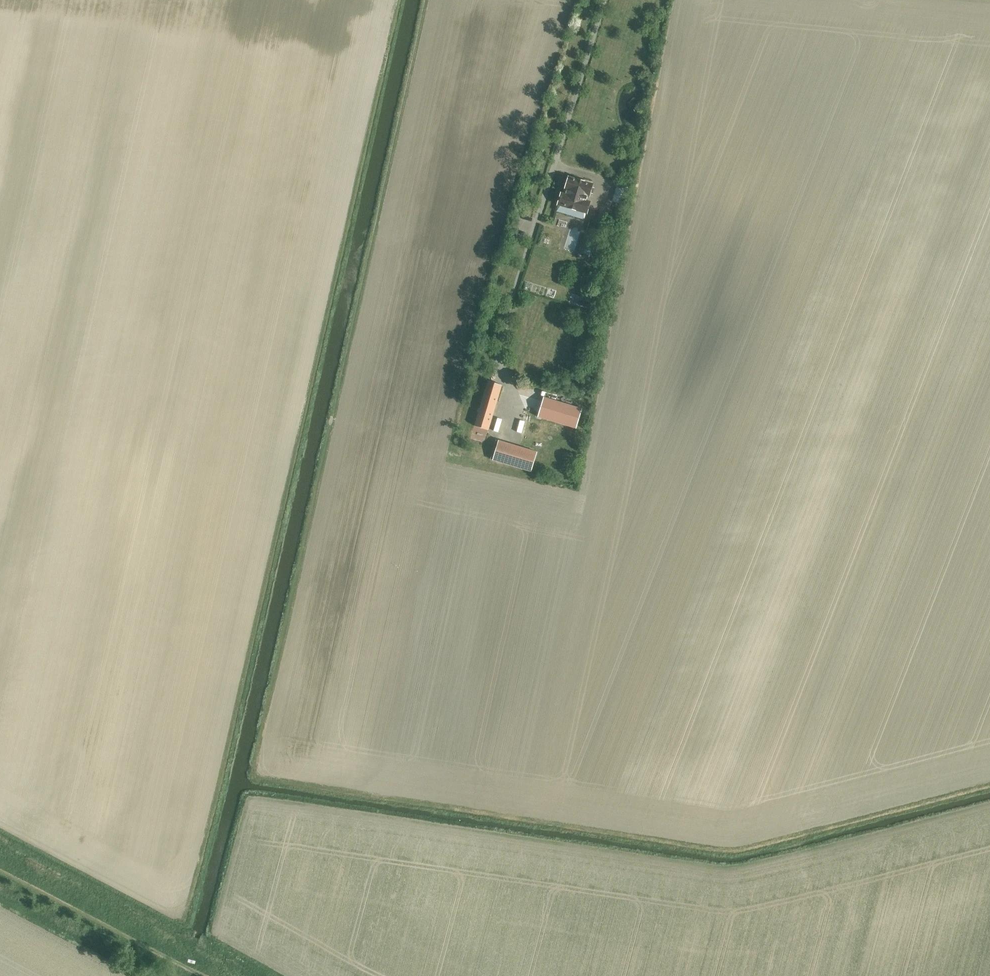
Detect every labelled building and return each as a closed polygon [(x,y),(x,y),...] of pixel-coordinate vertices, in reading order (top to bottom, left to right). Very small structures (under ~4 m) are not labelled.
[(589,198),(591,198),(595,186),(569,178),(565,190),(568,191),(567,195),(562,193),(558,206),(588,216),(592,203),(588,202),(589,198)] [(570,218),(564,239),(575,242),(580,221),(570,218)] [(593,247),(597,229),(589,227),(586,245),(593,247)] [(549,288),(557,290),(560,283),(551,280),(549,288)] [(475,426),(488,430),(502,385),(488,381),(475,426)] [(543,397),(537,417),(576,428),(582,409),(543,397)] [(499,454),(540,465),(545,445),(505,433),(499,454)]
